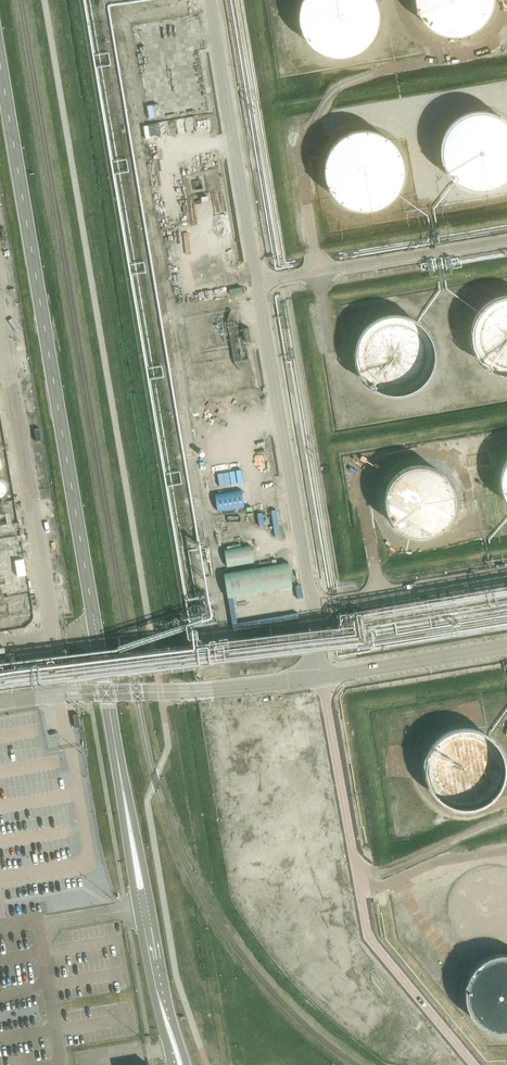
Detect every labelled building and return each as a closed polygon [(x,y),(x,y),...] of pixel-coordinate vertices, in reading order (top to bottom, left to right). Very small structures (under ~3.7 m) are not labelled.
[(320,52),(345,56),(362,49),(375,35),(380,12),(376,0),(299,0),(298,1),(297,21),(305,40),(320,52)] [(436,32),(461,35),(478,28),(491,14),(494,0),(413,0),(421,19),(436,32)] [(463,184),(488,188),(506,181),(506,179),(506,114),(504,111),(486,105),(466,107),(451,117),(441,133),(440,153),(448,172),(463,184)] [(330,191),(345,203),(370,207),(388,200),(400,186),(406,164),(399,142),(386,130),(368,123),(349,126),(333,136),(324,152),(322,172),(330,191)] [(494,370),(506,373),(506,292),(501,292),(483,302),(472,319),(471,339),(479,357),(494,370)] [(359,378),(375,391),(395,395),(414,389),(429,376),(435,357),(432,337),(420,320),(402,312),(382,312),(364,322),(353,339),(351,359),(359,378)] [(454,504),(454,498),(454,491),(452,485),(449,480),(446,474),(441,470),(436,467),(430,464),(424,463),(417,462),(411,463),(405,465),(399,468),(394,472),(390,477),(387,482),(385,488),(383,495),(383,501),(385,507),(387,513),(390,519),(394,523),(399,527),(405,530),(411,532),(417,533),(424,533),(430,532),(436,529),(441,526),(446,521),(449,516),(452,510),(454,504)] [(242,491),(215,495),(218,512),(244,508),(242,491)] [(251,546),(224,551),(227,568),(254,563),(251,546)] [(224,573),(228,597),(292,586),(288,563),(224,573)] [(448,803),(467,807),(487,802),(501,788),(506,771),(506,764),(505,749),(493,733),(474,724),(454,725),(437,735),(426,752),(424,772),(432,791),(448,803)] [(486,1027),(506,1031),(506,948),(493,949),(476,959),(465,976),(463,996),(471,1014),(486,1027)]
